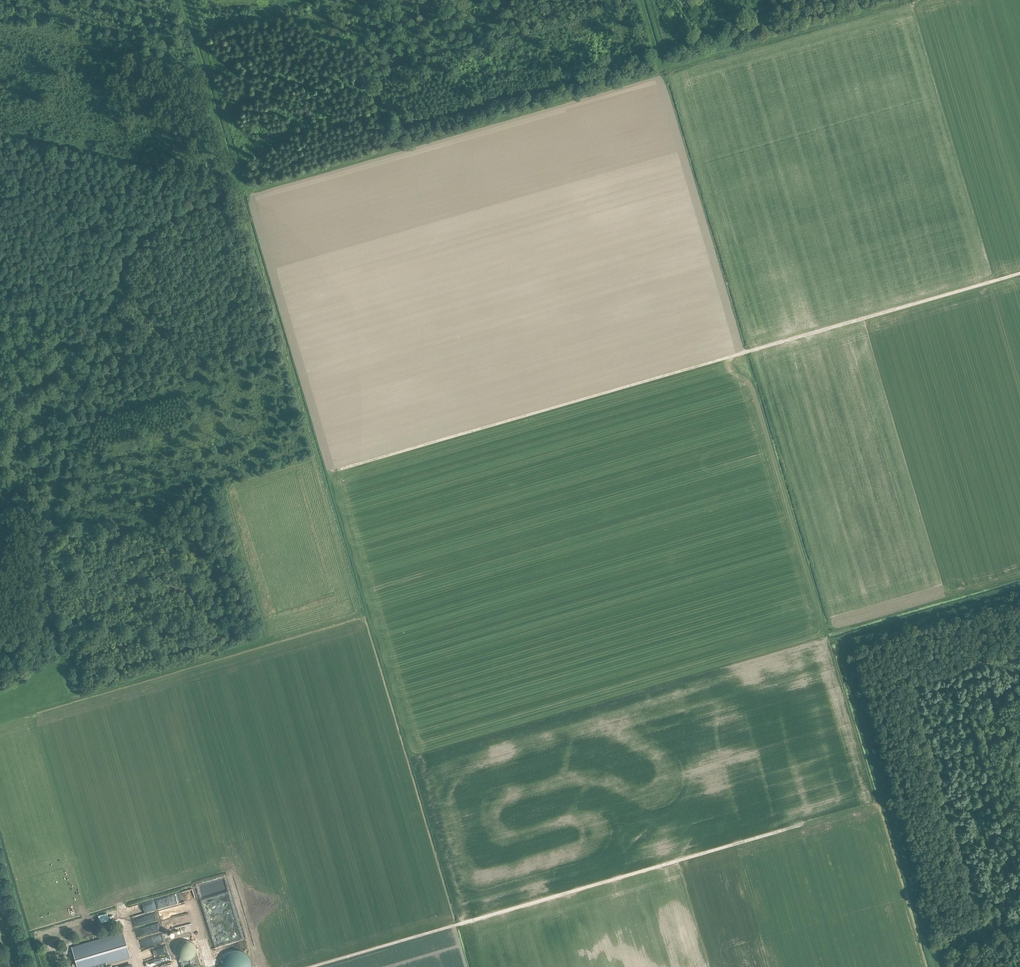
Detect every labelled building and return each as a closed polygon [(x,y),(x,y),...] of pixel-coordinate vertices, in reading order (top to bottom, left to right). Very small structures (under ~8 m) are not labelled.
[(165,929),(179,926),(177,916),(180,915),(178,905),(157,910),(163,936),(167,935),(165,929)] [(149,913),(131,917),(132,924),(151,920),(149,913)] [(158,922),(140,926),(141,929),(146,927),(147,932),(159,929),(158,922)] [(78,966),(107,966),(106,964),(130,957),(123,932),(72,947),(78,966)] [(195,946),(193,943),(191,942),(189,940),(186,940),(183,940),(180,942),(177,946),(176,950),(177,954),(179,956),(180,957),(182,959),(186,960),(189,959),(191,958),(194,956),(195,953),(196,951),(196,950),(195,946)] [(153,947),(155,953),(163,951),(161,945),(153,947)] [(238,950),(235,949),(233,950),(231,950),(229,951),(227,952),(225,954),(224,956),(222,958),(221,960),(221,962),(221,964),(221,966),(250,966),(250,964),(250,962),(249,960),(249,958),(247,956),(246,954),(244,952),(243,951),(240,950),(238,950)] [(194,964),(195,964),(196,964),(197,964),(198,964),(199,965),(200,965),(200,966),(196,951),(195,953),(194,956),(191,958),(189,959),(186,960),(182,959),(180,957),(179,956),(182,966),(185,966),(186,966),(187,966),(188,965),(190,965),(191,964),(193,964),(194,964)] [(58,952),(46,953),(47,963),(52,963),(52,959),(59,959),(58,952)]
